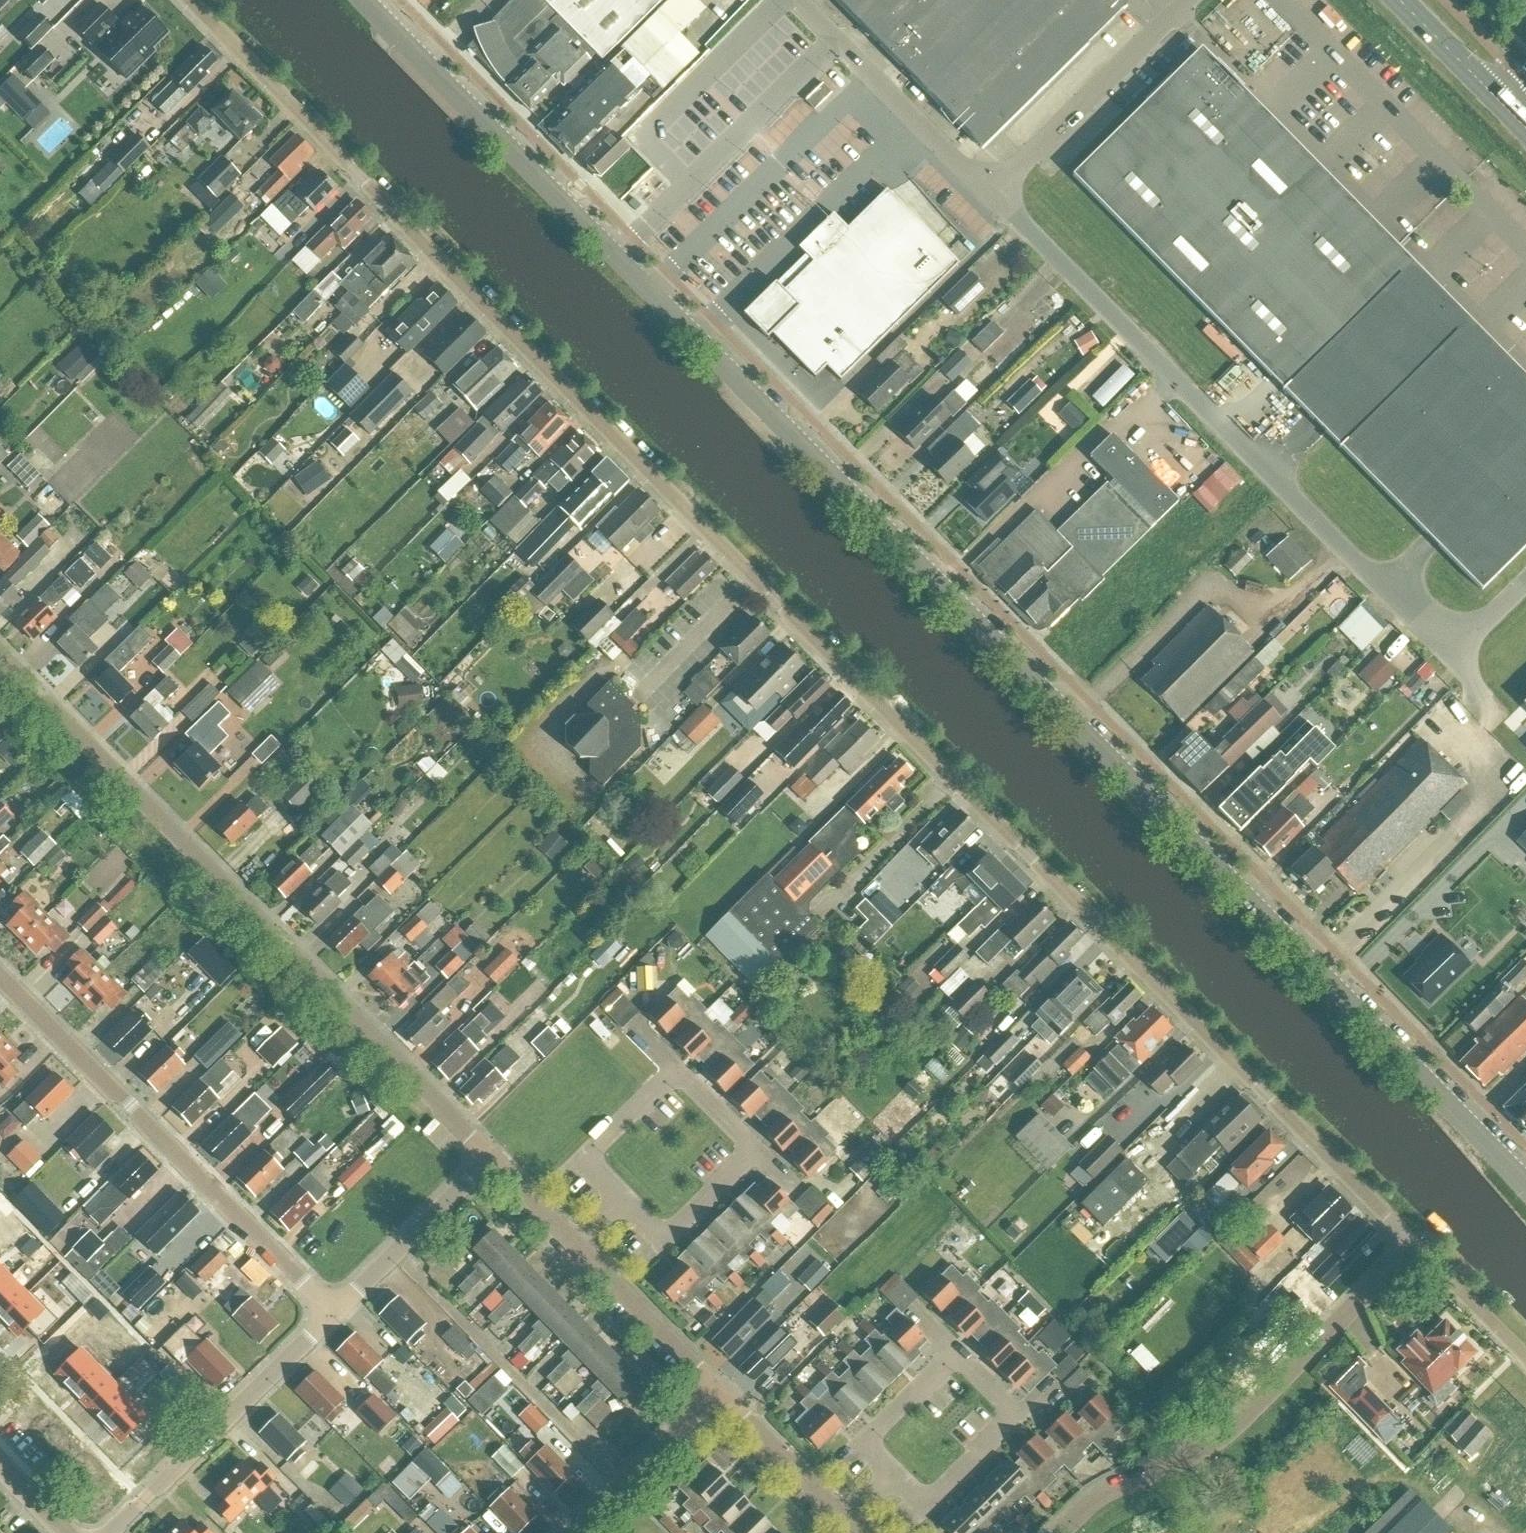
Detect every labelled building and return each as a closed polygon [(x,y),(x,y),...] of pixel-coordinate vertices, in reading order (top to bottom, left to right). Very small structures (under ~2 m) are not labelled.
[(473,31),(472,32),(481,52),(489,68),(505,87),(505,89),(529,113),(559,84),(563,88),(590,62),(589,61),(595,55),(602,61),(645,19),(664,0),(520,0),(494,26),(473,31)] [(658,15),(613,59),(612,57),(598,71),(600,74),(564,109),(561,105),(541,125),(574,158),(643,91),(653,101),(699,57),(679,37),(706,11),(696,0),(669,0),(656,13),(658,15)] [(925,93),(1019,0),(834,0),(925,93)] [(1121,0),(1019,0),(925,93),(982,151),(1128,7),(1121,0)] [(100,6),(77,30),(92,45),(94,43),(100,48),(97,51),(114,67),(116,65),(129,78),(154,53),(152,50),(167,35),(155,22),(158,19),(146,7),(134,19),(125,28),(122,26),(118,30),(113,24),(116,22),(100,6)] [(26,54),(51,27),(29,8),(10,30),(17,36),(12,41),(26,54)] [(726,24),(703,46),(719,63),(742,40),(726,24)] [(10,33),(0,25),(0,45),(10,33)] [(746,71),(761,73),(759,88),(779,90),(784,51),(749,47),(746,71)] [(207,73),(218,62),(215,59),(215,56),(211,52),(208,53),(205,50),(191,64),(187,64),(172,79),(175,83),(158,100),(171,112),(185,98),(209,75),(207,73)] [(1187,63),(1073,177),(1215,321),(1330,208),(1187,63)] [(0,91),(0,97),(19,116),(36,99),(14,77),(0,91)] [(815,111),(832,94),(823,85),(806,102),(815,111)] [(241,142),(264,120),(254,109),(251,112),(233,93),(213,113),(214,114),(210,118),(201,110),(187,125),(200,137),(218,118),(241,142)] [(600,179),(649,132),(661,121),(650,109),(638,121),(618,140),(613,134),(598,148),(601,150),(585,164),(585,170),(593,179),(600,179)] [(298,168),(313,153),(297,137),(271,163),(281,172),(261,192),(270,202),(301,171),(298,168)] [(112,164),(93,183),(105,196),(124,176),(149,151),(137,139),(112,164)] [(197,181),(218,202),(241,177),(220,157),(197,181)] [(314,213),(338,190),(320,172),(297,196),(290,189),(273,206),(281,214),(288,207),(299,218),(309,208),(314,213)] [(827,367),(841,382),(960,265),(887,191),(848,230),(833,215),(799,249),(813,263),(784,292),(776,284),(744,315),(768,340),(772,335),(815,379),(827,367)] [(234,199),(206,227),(213,234),(241,206),(234,199)] [(371,220),(372,219),(356,202),(336,222),(334,221),(302,252),(309,259),(314,255),(321,261),(338,244),(344,251),(357,237),(356,234),(371,219),(371,220)] [(1271,378),(1386,264),(1330,208),(1215,321),(1271,378)] [(379,279),(405,252),(389,236),(340,286),(349,295),(337,307),(344,313),(371,287),(369,285),(377,277),(379,279)] [(232,265),(241,256),(236,250),(226,260),(232,265)] [(390,290),(417,264),(405,252),(379,279),(377,277),(369,285),(371,287),(344,313),(357,326),(369,313),(368,312),(390,290)] [(336,279),(353,261),(346,254),(329,273),(336,279)] [(1386,264),(1271,378),(1482,591),(1525,548),(1525,406),(1386,264)] [(209,270),(194,281),(208,298),(222,287),(209,270)] [(958,318),(986,290),(970,273),(941,301),(958,318)] [(408,355),(457,306),(438,286),(422,303),(419,303),(419,304),(387,334),(408,355)] [(305,325),(325,304),(314,293),(293,314),(305,325)] [(445,376),(486,336),(465,315),(424,355),(445,376)] [(992,323),(971,343),(983,355),(1004,335),(992,323)] [(958,348),(962,336),(949,332),(945,344),(958,348)] [(1091,332),(1080,338),(1089,353),(1100,347),(1091,332)] [(346,364),(363,346),(352,337),(335,355),(346,364)] [(909,385),(922,372),(902,351),(906,347),(898,338),(874,361),(883,370),(858,394),(874,411),(905,381),(909,385)] [(73,383),(99,358),(84,342),(58,367),(73,383)] [(502,385),(518,370),(498,348),(482,363),(480,361),(462,378),(452,387),(470,406),(480,398),(486,405),(505,387),(502,385)] [(952,384),(972,364),(959,351),(939,371),(952,384)] [(370,389),(345,366),(326,386),(350,410),(370,389)] [(1086,397),(1098,409),(1130,377),(1118,366),(1086,397)] [(370,436),(412,393),(394,375),(352,417),(370,436)] [(502,434),(543,395),(525,377),(485,416),(502,434)] [(15,388),(8,381),(0,389),(0,393),(6,398),(15,388)] [(1030,381),(1006,404),(1018,416),(1042,394),(1030,381)] [(217,384),(183,421),(194,431),(228,394),(217,384)] [(954,392),(939,406),(930,397),(894,432),(912,451),(948,416),(952,419),(966,405),(954,392)] [(431,393),(414,410),(424,421),(442,404),(431,393)] [(549,404),(518,437),(495,462),(509,475),(532,451),(539,458),(544,453),(546,455),(558,443),(556,440),(571,425),(549,404)] [(1088,423),(1069,404),(1058,416),(1077,435),(1088,423)] [(474,424),(460,409),(446,422),(460,437),(474,424)] [(945,485),(971,459),(958,447),(970,435),(956,420),(939,437),(947,446),(927,466),(945,485)] [(470,465),(494,440),(478,426),(455,450),(470,465)] [(339,458),(354,442),(340,429),(325,445),(339,458)] [(572,483),(600,454),(579,433),(514,498),(525,509),(545,489),(544,489),(548,485),(558,495),(572,483)] [(1057,533),(1035,511),(989,555),(977,567),(1035,626),(1039,621),(1047,630),(1048,629),(1078,600),(1081,603),(1103,581),(1102,579),(1180,502),(1112,434),(1090,456),(1112,479),(1057,533)] [(221,458),(230,448),(221,440),(212,450),(221,458)] [(272,466),(286,452),(273,440),(259,454),(272,466)] [(453,473),(459,461),(443,453),(437,465),(453,473)] [(1014,494),(1007,486),(1017,476),(1013,471),(994,453),(975,472),(963,483),(973,493),(963,503),(984,524),(1014,494)] [(15,456),(3,469),(23,487),(35,474),(15,456)] [(584,529),(629,483),(606,460),(548,520),(517,552),(533,567),(574,525),(579,530),(580,530),(584,528),(584,529)] [(308,498),(331,481),(318,462),(294,479),(308,498)] [(1186,496),(1205,515),(1239,482),(1220,462),(1186,496)] [(454,471),(431,493),(442,504),(465,482),(454,471)] [(481,492),(498,509),(513,494),(496,477),(481,492)] [(641,532),(659,513),(637,491),(622,505),(623,506),(617,512),(615,509),(595,529),(619,553),(633,539),(636,542),(640,542),(644,539),(644,534),(641,532)] [(530,514),(525,509),(514,498),(490,522),(506,538),(530,514)] [(1273,522),(1277,517),(1268,508),(1261,516),(1265,520),(1255,532),(1271,546),(1284,532),(1273,522)] [(38,515),(16,537),(28,549),(50,527),(38,515)] [(59,541),(48,531),(40,540),(50,550),(59,541)] [(5,574),(22,556),(0,533),(0,569),(5,574)] [(1288,584),(1311,563),(1287,538),(1264,559),(1288,584)] [(51,553),(39,540),(21,558),(5,574),(6,575),(3,578),(5,580),(0,584),(0,616),(11,605),(15,609),(25,599),(14,589),(51,553)] [(100,572),(113,560),(96,543),(84,556),(93,565),(100,572)] [(1224,567),(1234,578),(1252,560),(1242,550),(1224,567)] [(683,601),(717,568),(704,554),(700,558),(696,554),(666,584),(683,601)] [(89,569),(93,565),(84,556),(80,560),(89,569)] [(535,587),(521,601),(531,611),(540,602),(546,608),(562,591),(581,570),(567,556),(547,576),(535,587)] [(96,576),(89,569),(80,560),(65,576),(81,591),(96,576)] [(352,583),(364,571),(354,561),(341,573),(352,583)] [(140,589),(149,581),(135,565),(126,574),(140,589)] [(574,603),(593,583),(581,570),(562,591),(574,603)] [(307,599),(318,587),(309,577),(297,590),(307,599)] [(62,599),(72,589),(62,578),(52,589),(52,588),(15,624),(33,642),(47,628),(53,624),(54,621),(56,619),(50,612),(63,600),(62,599)] [(521,601),(535,587),(525,578),(495,608),(504,617),(521,601)] [(1268,637),(1277,648),(1345,589),(1335,579),(1268,637)] [(634,593),(642,602),(656,588),(648,580),(634,593)] [(103,616),(89,602),(69,622),(76,629),(58,645),(81,668),(98,651),(88,642),(97,633),(91,628),(103,616)] [(610,615),(599,603),(573,627),(584,639),(610,615)] [(1370,610),(1363,603),(1344,621),(1351,628),(1362,639),(1369,646),(1387,628),(1380,621),(1370,610)] [(424,625),(407,608),(389,626),(413,651),(423,640),(416,633),(424,625)] [(1182,725),(1253,654),(1208,609),(1151,666),(1154,670),(1141,684),(1182,725)] [(637,611),(614,634),(626,645),(648,622),(637,611)] [(738,667),(770,635),(754,619),(722,650),(738,667)] [(118,675),(154,641),(141,628),(105,663),(112,670),(97,685),(118,706),(133,691),(118,675)] [(164,674),(192,646),(178,631),(166,642),(171,647),(154,664),(164,674)] [(1389,660),(1404,645),(1396,636),(1380,651),(1389,660)] [(252,659),(261,650),(249,638),(240,646),(252,659)] [(390,639),(378,650),(409,684),(421,673),(390,639)] [(572,654),(570,648),(563,645),(558,650),(559,657),(567,659),(572,654)] [(789,679),(802,667),(782,647),(761,667),(759,665),(734,690),(756,712),(776,693),(783,700),(796,687),(789,679)] [(1383,686),(1397,673),(1379,655),(1365,668),(1383,686)] [(1228,707),(1263,672),(1253,661),(1217,696),(1228,707)] [(241,707),(272,676),(259,663),(227,694),(241,707)] [(1333,681),(1345,669),(1338,663),(1326,674),(1333,681)] [(1421,665),(1398,687),(1406,696),(1429,673),(1421,665)] [(706,699),(721,684),(706,669),(691,684),(692,685),(683,694),(697,708),(706,699)] [(807,707),(827,687),(826,686),(827,682),(821,676),(817,677),(815,675),(767,723),(776,733),(793,716),(796,719),(808,707),(807,707)] [(167,702),(179,690),(167,679),(156,690),(165,700),(167,702)] [(641,749),(641,718),(633,711),(635,708),(610,683),(588,706),(588,717),(577,718),(566,729),(565,746),(580,760),(590,760),(590,775),(603,788),(641,749)] [(210,685),(182,713),(192,723),(221,695),(210,685)] [(400,710),(423,706),(420,686),(397,689),(400,710)] [(168,726),(173,720),(159,705),(165,700),(156,690),(143,702),(147,706),(132,720),(153,742),(169,727),(168,726)] [(840,718),(851,706),(839,694),(828,706),(826,703),(802,728),(800,726),(775,752),(793,769),(842,720),(840,718)] [(1301,713),(1309,705),(1303,699),(1295,707),(1301,713)] [(1201,795),(1264,732),(1262,730),(1276,716),(1261,702),(1212,751),(1184,779),(1201,795)] [(218,728),(230,716),(219,704),(186,736),(196,747),(176,766),(200,790),(212,777),(214,779),(220,774),(218,772),(220,770),(208,758),(228,738),(218,728)] [(697,747),(720,723),(703,706),(680,730),(697,747)] [(863,757),(879,742),(860,722),(859,723),(844,738),(841,735),(825,751),(828,754),(813,768),(792,789),(804,801),(818,788),(818,789),(840,767),(850,777),(866,761),(863,757)] [(1315,769),(1334,751),(1314,731),(1284,761),(1279,756),(1273,761),(1271,760),(1269,762),(1271,764),(1262,772),(1259,769),(1217,811),(1240,834),(1286,788),(1285,787),(1295,777),(1294,776),(1308,762),(1315,769)] [(1184,779),(1212,751),(1193,733),(1180,747),(1183,750),(1169,764),(1184,779)] [(281,747),(271,737),(252,756),(262,766),(281,747)] [(8,740),(0,748),(0,758),(10,768),(23,755),(8,740)] [(1358,896),(1466,786),(1420,740),(1321,841),(1325,845),(1317,854),(1313,850),(1291,872),(1313,894),(1334,873),(1358,896)] [(902,804),(895,796),(902,789),(899,786),(911,775),(898,762),(886,773),(884,770),(808,844),(810,846),(774,882),(768,875),(706,937),(759,990),(820,929),(795,904),(825,874),(833,881),(852,862),(854,859),(855,830),(853,828),(866,815),(870,820),(886,805),(893,812),(902,804)] [(767,787),(777,776),(765,765),(755,776),(767,787)] [(732,767),(706,793),(719,806),(745,780),(732,767)] [(1323,791),(1330,784),(1316,771),(1310,778),(1323,791)] [(296,811),(319,789),(305,774),(282,796),(296,811)] [(55,798),(65,789),(58,781),(48,790),(55,798)] [(747,784),(722,811),(736,824),(762,797),(747,784)] [(66,790),(55,801),(74,821),(85,810),(66,790)] [(257,821),(268,810),(257,798),(246,809),(241,804),(239,806),(235,807),(231,814),(216,828),(233,845),(258,822),(257,821)] [(1300,827),(1315,811),(1301,798),(1286,813),(1284,811),(1265,830),(1267,832),(1255,844),(1258,847),(1258,850),(1263,856),(1267,856),(1270,858),(1288,839),(1291,842),(1303,830),(1300,827)] [(0,803),(0,831),(14,817),(0,803)] [(341,857),(372,826),(353,807),(322,838),(341,857)] [(933,868),(924,877),(916,870),(892,893),(908,909),(928,890),(946,874),(940,868),(963,845),(961,843),(975,829),(960,813),(959,813),(945,828),(942,825),(921,846),(922,847),(917,852),(933,868)] [(554,863),(568,845),(552,832),(538,850),(554,863)] [(1518,841),(1525,849),(1525,832),(1518,841)] [(35,869),(57,848),(42,833),(20,855),(35,869)] [(11,845),(4,838),(0,842),(0,856),(11,845)] [(353,869),(370,853),(358,841),(341,858),(353,869)] [(369,870),(378,880),(402,856),(393,846),(369,870)] [(308,871),(323,857),(313,847),(299,861),(297,860),(272,885),(286,899),(311,874),(308,871)] [(66,858),(57,849),(45,860),(54,869),(66,858)] [(391,895),(420,867),(406,852),(402,856),(378,880),(376,882),(391,897),(391,896),(391,895)] [(988,899),(1010,877),(1007,874),(1009,872),(1001,864),(999,866),(989,856),(977,868),(974,865),(961,877),(952,868),(946,874),(928,890),(938,900),(954,885),(963,894),(973,884),(987,898),(988,899)] [(336,901),(352,886),(339,873),(302,909),(319,926),(340,905),(336,901)] [(1026,893),(1010,877),(988,899),(987,898),(975,910),(975,909),(965,920),(957,928),(968,940),(981,927),(984,930),(1001,913),(1003,915),(1026,893)] [(9,927),(23,941),(46,918),(38,909),(38,908),(25,895),(10,909),(19,917),(9,927)] [(363,908),(353,918),(352,918),(328,942),(345,959),(359,944),(367,953),(382,938),(375,931),(394,913),(377,897),(365,909),(363,908)] [(862,958),(893,928),(865,900),(856,909),(868,921),(847,942),(862,958)] [(1023,952),(1054,921),(1035,902),(1008,929),(1004,926),(975,954),(987,967),(1013,941),(1023,952)] [(411,944),(441,915),(431,903),(400,932),(411,944)] [(98,905),(78,924),(87,933),(107,914),(98,905)] [(55,927),(46,918),(23,941),(36,955),(46,945),(55,953),(69,940),(56,926),(55,927)] [(117,930),(106,918),(89,935),(100,946),(117,930)] [(465,933),(479,947),(489,937),(475,923),(465,933)] [(1067,953),(1082,939),(1079,936),(1078,933),(1075,930),(1072,929),(1069,926),(1053,942),(1050,939),(1040,949),(1043,952),(1018,976),(1029,987),(1013,1003),(1021,1012),(1038,995),(1030,988),(1054,964),(1058,968),(1070,956),(1067,953)] [(134,927),(126,935),(131,941),(140,933),(134,927)] [(685,946),(683,937),(674,934),(667,940),(668,949),(678,953),(685,946)] [(447,980),(478,949),(467,938),(435,969),(447,980)] [(611,959),(621,949),(610,938),(600,948),(611,959)] [(121,939),(113,946),(122,955),(129,947),(121,939)] [(1466,967),(1439,939),(1422,957),(1424,960),(1403,981),(1427,1006),(1466,967)] [(205,940),(189,955),(220,987),(236,972),(205,940)] [(956,946),(933,968),(946,982),(969,959),(956,946)] [(601,969),(611,959),(600,948),(590,957),(601,969)] [(496,984),(518,962),(506,949),(483,972),(496,984)] [(94,965),(81,952),(67,966),(75,974),(65,984),(79,998),(102,976),(93,966),(94,965)] [(384,993),(414,964),(404,954),(397,961),(392,955),(369,978),(384,993)] [(1509,994),(1525,977),(1525,959),(1464,1021),(1476,1033),(1492,1017),(1493,1019),(1514,998),(1509,994)] [(143,995),(165,973),(152,960),(130,981),(143,995)] [(400,1009),(430,980),(414,964),(384,993),(400,1009)] [(638,969),(638,994),(652,993),(651,969),(638,969)] [(1038,1036),(1091,982),(1079,971),(1036,1015),(1040,1019),(1031,1029),(1038,1036)] [(180,986),(169,975),(161,982),(172,994),(180,986)] [(441,1015),(459,997),(470,986),(459,975),(448,986),(417,1017),(420,1020),(404,1036),(417,1049),(422,1044),(426,1048),(427,1047),(426,1047),(441,1033),(443,1032),(451,1025),(441,1015)] [(110,984),(102,976),(79,998),(92,1013),(102,1002),(111,1010),(125,997),(111,983),(110,984)] [(965,1023),(991,997),(974,981),(949,1007),(965,1023)] [(1059,1038),(1102,993),(1091,982),(1038,1036),(1045,1043),(1054,1033),(1059,1038)] [(1123,1015),(1140,998),(1128,986),(1111,1003),(1109,1001),(1099,1010),(1098,1009),(1082,1025),(1087,1030),(1088,1029),(1096,1038),(1110,1023),(1114,1027),(1125,1017),(1123,1015)] [(162,993),(156,987),(146,997),(152,1003),(162,993)] [(687,1000),(676,989),(647,1017),(666,1036),(670,1032),(673,1036),(702,1008),(691,997),(687,1000)] [(616,991),(599,1008),(604,1013),(621,996),(616,991)] [(1521,998),(1476,1042),(1479,1045),(1461,1063),(1485,1087),(1498,1074),(1501,1077),(1525,1053),(1525,1003),(1521,998)] [(737,1028),(751,1014),(742,1005),(728,1019),(737,1028)] [(706,1012),(702,1008),(673,1036),(676,1039),(673,1043),(691,1061),(695,1058),(702,1065),(731,1037),(716,1022),(713,1026),(703,1016),(706,1012)] [(1146,1055),(1171,1030),(1151,1009),(1136,1024),(1133,1022),(1115,1040),(1116,1042),(1115,1043),(1119,1047),(1094,1071),(1115,1092),(1129,1077),(1119,1067),(1123,1063),(1133,1073),(1149,1057),(1146,1055)] [(124,1061),(152,1033),(146,1027),(150,1022),(140,1012),(135,1018),(133,1016),(106,1042),(124,1061)] [(474,1048),(486,1038),(481,1033),(490,1025),(480,1015),(460,1034),(458,1032),(444,1045),(448,1049),(432,1064),(445,1078),(450,1073),(453,1076),(478,1052),(474,1048)] [(989,1043),(1004,1028),(993,1018),(979,1033),(989,1043)] [(281,1028),(256,1052),(274,1070),(298,1046),(281,1028)] [(542,1056),(559,1040),(548,1028),(531,1045),(542,1056)] [(221,1032),(195,1058),(208,1071),(234,1046),(221,1032)] [(995,1066),(1017,1043),(1007,1033),(985,1056),(995,1066)] [(746,1052),(731,1037),(702,1065),(710,1073),(706,1077),(725,1095),(753,1067),(742,1056),(746,1052)] [(20,1056),(6,1043),(0,1048),(0,1086),(3,1089),(17,1075),(9,1067),(20,1056)] [(157,1094),(184,1066),(178,1061),(183,1056),(173,1045),(168,1050),(166,1048),(138,1075),(157,1094)] [(968,1055),(958,1045),(945,1058),(956,1068),(968,1055)] [(502,1077),(521,1060),(508,1046),(490,1064),(486,1060),(472,1073),(476,1077),(460,1093),(473,1106),(478,1101),(481,1104),(496,1090),(497,1091),(507,1082),(502,1077)] [(1178,1088),(1201,1065),(1184,1047),(1162,1070),(1157,1065),(1143,1079),(1160,1096),(1173,1083),(1178,1088)] [(1072,1076),(1090,1059),(1080,1049),(1063,1066),(1072,1076)] [(1019,1089),(1041,1066),(1031,1056),(1009,1079),(1019,1089)] [(220,1061),(172,1109),(191,1128),(219,1100),(216,1098),(224,1090),(220,1086),(232,1073),(220,1061)] [(324,1065),(279,1108),(293,1122),(337,1079),(324,1065)] [(798,1085),(809,1074),(800,1065),(789,1076),(798,1085)] [(752,1116),(760,1123),(788,1095),(773,1080),(770,1084),(759,1073),(730,1101),(749,1120),(752,1116)] [(1083,1073),(1078,1079),(1100,1098),(1105,1092),(1083,1073)] [(44,1121),(71,1094),(53,1075),(12,1116),(26,1129),(39,1116),(44,1121)] [(813,1077),(806,1085),(809,1089),(816,1089),(820,1084),(813,1077)] [(1505,1108),(1525,1130),(1525,1087),(1505,1108)] [(789,1153),(817,1124),(813,1120),(810,1124),(800,1114),(803,1110),(788,1095),(760,1123),(767,1131),(763,1135),(782,1153),(786,1150),(789,1153)] [(1260,1122),(1261,1121),(1235,1095),(1202,1128),(1205,1131),(1176,1158),(1177,1159),(1167,1169),(1184,1186),(1194,1176),(1194,1175),(1221,1148),(1229,1156),(1245,1141),(1245,1137),(1260,1122)] [(357,1117),(370,1112),(364,1098),(351,1103),(357,1117)] [(379,1108),(373,1114),(385,1125),(391,1119),(379,1108)] [(1048,1171),(1072,1149),(1039,1115),(1016,1137),(1048,1171)] [(102,1147),(114,1135),(95,1116),(67,1143),(69,1145),(64,1150),(74,1161),(80,1155),(87,1162),(96,1171),(111,1156),(102,1147)] [(222,1165),(249,1138),(243,1131),(248,1126),(238,1116),(233,1121),(231,1119),(204,1146),(222,1165)] [(382,1134),(370,1120),(352,1134),(364,1149),(382,1134)] [(403,1135),(392,1124),(384,1132),(395,1143),(403,1135)] [(828,1136),(817,1124),(789,1153),(793,1157),(789,1160),(807,1179),(836,1150),(825,1139),(828,1136)] [(1269,1163),(1283,1148),(1269,1133),(1204,1198),(1216,1211),(1243,1185),(1247,1189),(1271,1165),(1269,1163)] [(1107,1136),(1078,1165),(1094,1181),(1123,1152),(1107,1136)] [(308,1170),(328,1151),(320,1142),(300,1161),(308,1170)] [(875,1143),(849,1170),(862,1183),(889,1156),(875,1143)] [(40,1163),(21,1144),(7,1159),(26,1177),(40,1163)] [(256,1199),(283,1171),(277,1165),(282,1160),(272,1150),(267,1155),(264,1153),(237,1180),(256,1199)] [(113,1185),(86,1212),(101,1227),(128,1199),(129,1201),(157,1173),(138,1154),(110,1182),(113,1185)] [(361,1157),(338,1180),(348,1190),(372,1168),(361,1157)] [(1103,1228),(1149,1183),(1126,1160),(1081,1205),(1103,1228)] [(328,1193),(310,1175),(298,1186),(271,1214),(289,1232),(317,1205),(317,1204),(328,1193)] [(798,1211),(766,1179),(757,1188),(753,1185),(741,1197),(770,1225),(780,1215),(787,1222),(798,1211)] [(967,1194),(974,1187),(968,1181),(961,1187),(967,1194)] [(32,1186),(14,1203),(48,1237),(65,1220),(32,1186)] [(883,1186),(876,1194),(886,1205),(894,1197),(883,1186)] [(1316,1246),(1349,1212),(1328,1190),(1315,1202),(1313,1200),(1291,1221),(1316,1246)] [(157,1256),(199,1215),(178,1194),(137,1236),(157,1256)] [(786,1242),(770,1225),(741,1197),(720,1218),(748,1247),(759,1236),(765,1243),(771,1238),(780,1248),(786,1242)] [(832,1211),(827,1206),(811,1223),(816,1228),(832,1211)] [(748,1247),(720,1218),(699,1239),(727,1268),(737,1257),(744,1264),(749,1259),(759,1269),(765,1263),(748,1247)] [(1182,1250),(1196,1235),(1178,1218),(1162,1234),(1180,1251),(1182,1250)] [(1358,1252),(1374,1236),(1356,1218),(1340,1234),(1338,1231),(1324,1245),(1334,1255),(1312,1276),(1326,1290),(1361,1254),(1358,1252)] [(22,1222),(16,1227),(23,1234),(29,1229),(22,1222)] [(1014,1241),(1022,1233),(1013,1225),(1006,1233),(1014,1241)] [(1192,1260),(1214,1238),(1203,1227),(1196,1235),(1182,1250),(1192,1260)] [(1262,1260),(1282,1240),(1270,1228),(1250,1248),(1262,1260)] [(29,1229),(23,1234),(30,1241),(36,1236),(29,1229)] [(91,1231),(72,1249),(73,1250),(87,1264),(87,1263),(104,1246),(105,1245),(91,1231)] [(479,1276),(507,1248),(492,1232),(472,1252),(481,1261),(473,1269),(475,1272),(479,1276)] [(1221,1242),(1248,1271),(1260,1260),(1233,1232),(1221,1242)] [(743,1284),(727,1268),(699,1239),(676,1261),(679,1265),(706,1289),(716,1278),(723,1285),(728,1280),(738,1290),(743,1284)] [(97,1273),(114,1256),(104,1246),(87,1263),(97,1273)] [(206,1284),(227,1262),(213,1248),(191,1269),(206,1284)] [(522,1263),(507,1248),(479,1276),(483,1279),(486,1282),(494,1274),(502,1282),(522,1263)] [(54,1255),(48,1260),(55,1268),(61,1262),(54,1255)] [(655,1287),(675,1268),(669,1261),(649,1280),(655,1287)] [(830,1273),(818,1261),(799,1281),(811,1293),(830,1273)] [(61,1262),(55,1268),(62,1275),(68,1269),(61,1262)] [(509,1306),(537,1278),(522,1263),(502,1282),(510,1291),(502,1299),(505,1302),(509,1306)] [(706,1289),(679,1265),(656,1287),(673,1305),(675,1303),(683,1311),(694,1300),(701,1306),(706,1301),(716,1311),(722,1306),(706,1289)] [(962,1278),(951,1267),(922,1295),(940,1313),(944,1310),(947,1313),(976,1285),(965,1274),(962,1278)] [(10,1279),(0,1268),(0,1289),(10,1279)] [(137,1313),(166,1284),(150,1268),(121,1296),(124,1299),(140,1283),(150,1292),(133,1309),(137,1313)] [(483,1279),(479,1276),(475,1272),(466,1281),(473,1288),(483,1279)] [(193,1302),(202,1292),(186,1275),(176,1285),(193,1302)] [(884,1297),(900,1281),(895,1276),(879,1292),(884,1297)] [(552,1293),(537,1278),(509,1306),(512,1309),(515,1312),(524,1304),(532,1313),(552,1293)] [(0,1289),(0,1320),(1,1321),(27,1296),(10,1279),(0,1289)] [(464,1297),(473,1288),(466,1281),(457,1290),(464,1297)] [(980,1290),(976,1285),(947,1313),(951,1317),(947,1321),(966,1339),(969,1336),(977,1343),(1005,1315),(990,1300),(987,1303),(977,1293),(980,1290)] [(1158,1291),(1130,1319),(1145,1334),(1173,1307),(1158,1291)] [(259,1346),(278,1327),(249,1302),(241,1292),(225,1308),(234,1317),(232,1318),(259,1346)] [(763,1311),(773,1301),(764,1292),(754,1302),(755,1303),(763,1311)] [(538,1336),(566,1308),(552,1293),(532,1313),(540,1321),(531,1329),(534,1332),(538,1336)] [(1036,1321),(1046,1311),(1028,1294),(1018,1304),(1027,1312),(1036,1321)] [(27,1296),(1,1321),(18,1338),(43,1313),(27,1296)] [(1290,1327),(1310,1308),(1298,1296),(1279,1316),(1290,1327)] [(419,1333),(425,1327),(398,1299),(379,1317),(407,1345),(409,1343),(414,1348),(424,1338),(419,1333)] [(512,1309),(509,1306),(505,1302),(496,1311),(503,1318),(512,1309)] [(824,1337),(845,1316),(831,1302),(810,1322),(824,1337)] [(753,1328),(766,1315),(763,1311),(755,1303),(714,1342),(727,1355),(742,1340),(746,1340),(747,1341),(756,1332),(753,1328)] [(561,1343),(581,1323),(566,1308),(538,1336),(541,1339),(544,1342),(553,1334),(561,1343)] [(891,1327),(881,1338),(909,1366),(921,1355),(918,1351),(927,1342),(895,1310),(884,1321),(891,1327)] [(503,1318),(496,1311),(487,1320),(494,1327),(503,1318)] [(781,1330),(741,1369),(754,1382),(769,1367),(773,1368),(783,1359),(796,1345),(788,1337),(806,1319),(798,1311),(780,1329),(781,1330)] [(707,1331),(717,1321),(709,1313),(699,1323),(707,1331)] [(1020,1330),(1005,1315),(977,1343),(984,1351),(981,1355),(999,1372),(1027,1344),(1017,1333),(1020,1330)] [(144,1337),(152,1328),(144,1319),(135,1328),(144,1337)] [(909,1366),(881,1338),(864,1321),(858,1327),(868,1337),(863,1342),(870,1349),(859,1359),(888,1388),(909,1366)] [(1061,1347),(1071,1338),(1054,1321),(1044,1330),(1061,1347)] [(1446,1382),(1475,1354),(1444,1322),(1426,1341),(1424,1343),(1418,1336),(1416,1334),(1399,1351),(1401,1353),(1408,1359),(1404,1363),(1434,1394),(1427,1400),(1436,1409),(1455,1391),(1446,1382)] [(567,1366),(596,1338),(581,1323),(561,1343),(569,1350),(561,1359),(563,1362),(567,1366)] [(182,1367),(187,1362),(214,1389),(233,1371),(205,1342),(203,1344),(185,1325),(162,1347),(182,1367)] [(519,1325),(506,1338),(517,1349),(521,1345),(530,1336),(527,1333),(519,1325)] [(125,1327),(119,1333),(126,1340),(132,1335),(125,1327)] [(472,1345),(455,1327),(443,1338),(450,1346),(444,1351),(462,1370),(480,1352),(473,1345),(472,1345)] [(534,1332),(525,1341),(533,1348),(541,1339),(538,1336),(534,1332)] [(132,1335),(126,1340),(133,1347),(139,1342),(132,1335)] [(376,1369),(382,1363),(355,1335),(337,1353),(364,1381),(366,1379),(371,1384),(386,1398),(395,1388),(381,1374),(376,1369)] [(591,1373),(611,1353),(596,1338),(567,1366),(571,1369),(574,1372),(583,1364),(591,1373)] [(522,1344),(516,1349),(524,1357),(533,1348),(525,1341),(522,1344)] [(888,1388),(859,1359),(843,1342),(837,1348),(847,1358),(842,1363),(849,1370),(838,1380),(866,1409),(888,1388)] [(1076,1364),(1085,1355),(1074,1343),(1064,1352),(1076,1364)] [(1038,1355),(1027,1344),(999,1372),(1016,1390),(1020,1387),(1028,1395),(1056,1367),(1041,1351),(1038,1355)] [(1128,1354),(1145,1375),(1156,1366),(1138,1345),(1128,1354)] [(80,1351),(55,1376),(71,1393),(97,1368),(80,1351)] [(597,1396),(625,1368),(611,1353),(591,1373),(599,1380),(590,1389),(593,1392),(597,1396)] [(161,1357),(155,1363),(162,1370),(168,1364),(161,1357)] [(473,1415),(509,1385),(490,1362),(454,1391),(473,1415)] [(571,1369),(567,1366),(563,1362),(555,1371),(562,1378),(571,1369)] [(866,1409),(838,1380),(821,1363),(816,1369),(825,1379),(820,1384),(827,1391),(817,1401),(841,1428),(844,1431),(866,1409)] [(168,1364),(162,1370),(169,1377),(175,1371),(168,1364)] [(97,1368),(71,1393),(88,1410),(113,1385),(97,1368)] [(641,1384),(625,1368),(597,1396),(601,1400),(603,1402),(612,1394),(621,1403),(641,1384)] [(1063,1385),(1072,1394),(1089,1377),(1080,1369),(1063,1385)] [(553,1387),(562,1378),(555,1371),(546,1380),(553,1387)] [(316,1373),(296,1392),(324,1421),(327,1419),(332,1424),(343,1412),(339,1407),(345,1401),(316,1373)] [(818,1450),(841,1428),(817,1401),(800,1384),(794,1390),(804,1400),(799,1405),(806,1412),(794,1423),(802,1432),(801,1433),(818,1450)] [(113,1385),(88,1410),(104,1426),(130,1401),(113,1385)] [(1373,1433),(1392,1415),(1364,1386),(1345,1404),(1373,1433)] [(374,1436),(393,1422),(371,1391),(352,1405),(374,1436)] [(592,1409),(601,1400),(597,1396),(593,1392),(584,1401),(592,1409)] [(1082,1418),(1075,1425),(1092,1444),(1102,1455),(1118,1439),(1114,1436),(1126,1425),(1097,1396),(1079,1414),(1082,1418)] [(612,1411),(603,1402),(601,1400),(592,1409),(583,1417),(594,1429),(612,1411)] [(130,1401),(104,1426),(121,1444),(129,1435),(139,1445),(156,1429),(146,1419),(130,1401)] [(583,1417),(592,1409),(584,1401),(576,1410),(583,1417)] [(539,1436),(549,1426),(530,1406),(519,1417),(539,1436)] [(460,1421),(449,1409),(425,1431),(436,1443),(460,1421)] [(406,1410),(400,1415),(409,1424),(414,1419),(406,1410)] [(1471,1458),(1491,1436),(1465,1411),(1446,1431),(1457,1442),(1456,1444),(1471,1458)] [(1092,1444),(1075,1425),(1065,1415),(1046,1433),(1050,1437),(1043,1444),(1063,1466),(1070,1473),(1085,1458),(1082,1454),(1092,1444)] [(300,1451),(306,1445),(279,1417),(260,1436),(287,1463),(290,1460),(294,1465),(304,1456),(300,1451)] [(1063,1466),(1043,1444),(1036,1437),(1017,1455),(1021,1459),(1014,1465),(1042,1494),(1056,1480),(1053,1476),(1063,1466)] [(540,1455),(529,1444),(518,1454),(529,1466),(527,1467),(554,1495),(573,1477),(546,1450),(540,1455)] [(385,1466),(394,1457),(382,1445),(373,1454),(385,1466)] [(524,1468),(504,1447),(492,1459),(512,1480),(524,1468)] [(435,1487),(450,1473),(427,1449),(412,1463),(435,1487)] [(699,1512),(727,1483),(706,1461),(677,1489),(688,1501),(682,1508),(692,1519),(699,1512)] [(1052,1504),(1042,1494),(1014,1465),(1010,1462),(1003,1469),(999,1466),(984,1481),(988,1485),(1014,1509),(1024,1498),(1031,1505),(1036,1500),(1046,1510),(1052,1504)] [(242,1463),(228,1477),(250,1501),(260,1491),(261,1493),(274,1479),(261,1465),(252,1474),(242,1463)] [(430,1484),(413,1466),(392,1486),(409,1504),(430,1484)] [(329,1493),(347,1509),(364,1491),(345,1474),(329,1493)] [(241,1509),(250,1501),(228,1477),(213,1491),(224,1502),(215,1510),(228,1524),(242,1511),(241,1509)] [(749,1504),(727,1483),(699,1512),(710,1522),(703,1529),(707,1532),(721,1532),(749,1504)] [(1030,1525),(1014,1509),(988,1485),(981,1491),(978,1487),(962,1502),(966,1506),(992,1530),(1003,1519),(1009,1526),(1014,1521),(1024,1531),(1030,1525)] [(536,1519),(508,1491),(502,1497),(497,1492),(487,1502),(492,1507),(489,1509),(513,1532),(521,1532),(536,1519)] [(1450,1531),(1410,1491),(1368,1532),(1448,1532),(1450,1531)] [(427,1524),(439,1512),(430,1504),(430,1505),(420,1515),(419,1516),(427,1524)] [(770,1526),(749,1504),(721,1532),(762,1532),(770,1526)] [(320,1527),(327,1520),(312,1505),(305,1512),(320,1527)] [(966,1506),(960,1512),(956,1509),(941,1524),(945,1528),(944,1529),(948,1532),(995,1532),(992,1530),(966,1506)] [(671,1532),(678,1532),(680,1532),(665,1517),(660,1522),(671,1532)] [(171,1532),(209,1532),(201,1525),(192,1532),(182,1522),(171,1532)]
